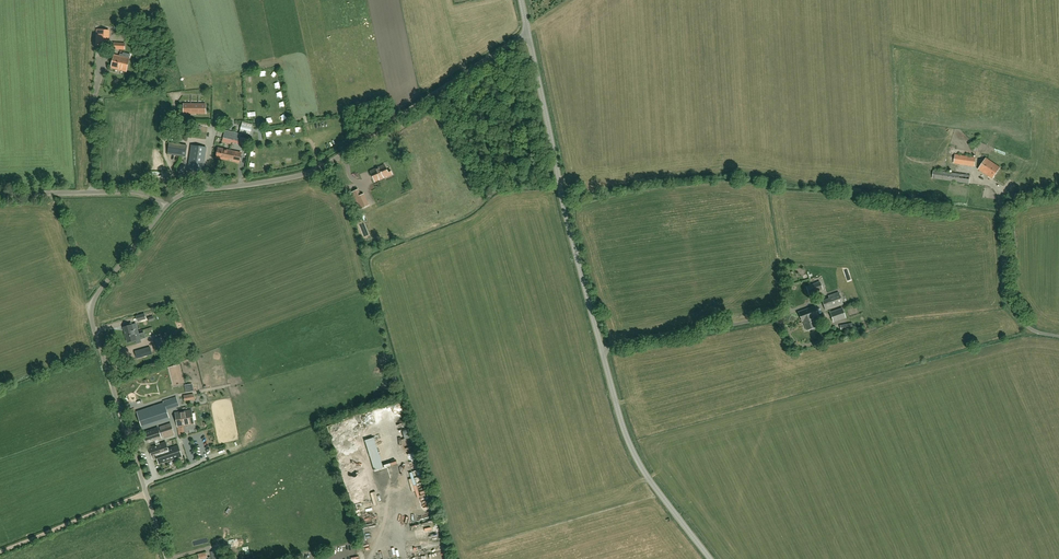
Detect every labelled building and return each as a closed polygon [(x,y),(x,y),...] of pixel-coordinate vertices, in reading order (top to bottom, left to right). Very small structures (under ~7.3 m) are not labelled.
[(126,72),(129,59),(114,55),(111,68),(126,72)] [(184,104),(184,113),(206,113),(206,104),(184,104)] [(250,135),(252,124),(242,122),(239,133),(250,135)] [(224,137),(240,141),(241,134),(238,133),(225,130),(224,137)] [(192,145),(188,171),(203,173),(206,147),(192,145)] [(217,152),(216,157),(227,159),(227,158),(233,160),(233,161),(239,162),(241,153),(218,148),(218,149),(217,148),(216,152),(217,152)] [(974,166),(976,158),(955,155),(954,163),(974,166)] [(993,179),(1000,167),(986,158),(978,169),(993,179)] [(384,178),(386,177),(392,175),(390,170),(387,171),(384,165),(378,168),(376,169),(370,171),(372,175),(373,178),(375,182),(379,180),(380,180),(384,178)] [(969,183),(970,175),(934,170),(933,178),(969,183)] [(369,205),(364,194),(361,196),(358,190),(352,192),(355,198),(360,209),(369,205)] [(820,282),(810,285),(812,293),(823,289),(820,282)] [(829,298),(822,300),(825,310),(843,304),(839,292),(829,296),(829,298)] [(807,330),(811,328),(812,330),(815,329),(815,328),(815,327),(816,327),(813,317),(818,315),(815,306),(799,312),(802,321),(803,321),(807,330)] [(833,322),(846,317),(842,308),(830,312),(833,322)] [(131,323),(124,325),(125,327),(123,327),(128,342),(136,340),(137,344),(141,342),(136,324),(132,325),(131,323)] [(165,350),(161,338),(155,339),(158,352),(165,350)] [(137,358),(152,354),(150,348),(135,352),(137,358)] [(164,403),(142,410),(146,423),(169,415),(166,408),(179,404),(177,397),(164,401),(164,403)] [(178,427),(189,425),(194,424),(192,411),(175,414),(178,427)] [(171,423),(161,427),(164,437),(175,434),(171,423)] [(153,458),(157,457),(159,464),(182,456),(179,446),(168,449),(166,442),(160,445),(158,439),(162,438),(158,428),(143,433),(146,443),(155,440),(157,446),(149,448),(153,458)] [(352,454),(355,452),(351,448),(353,447),(348,442),(344,445),(352,454)] [(370,449),(371,454),(387,450),(385,445),(370,449)] [(376,454),(370,458),(373,463),(380,459),(376,454)] [(425,504),(432,502),(430,495),(423,496),(425,504)] [(222,549),(211,552),(212,558),(224,558),(222,549)]
